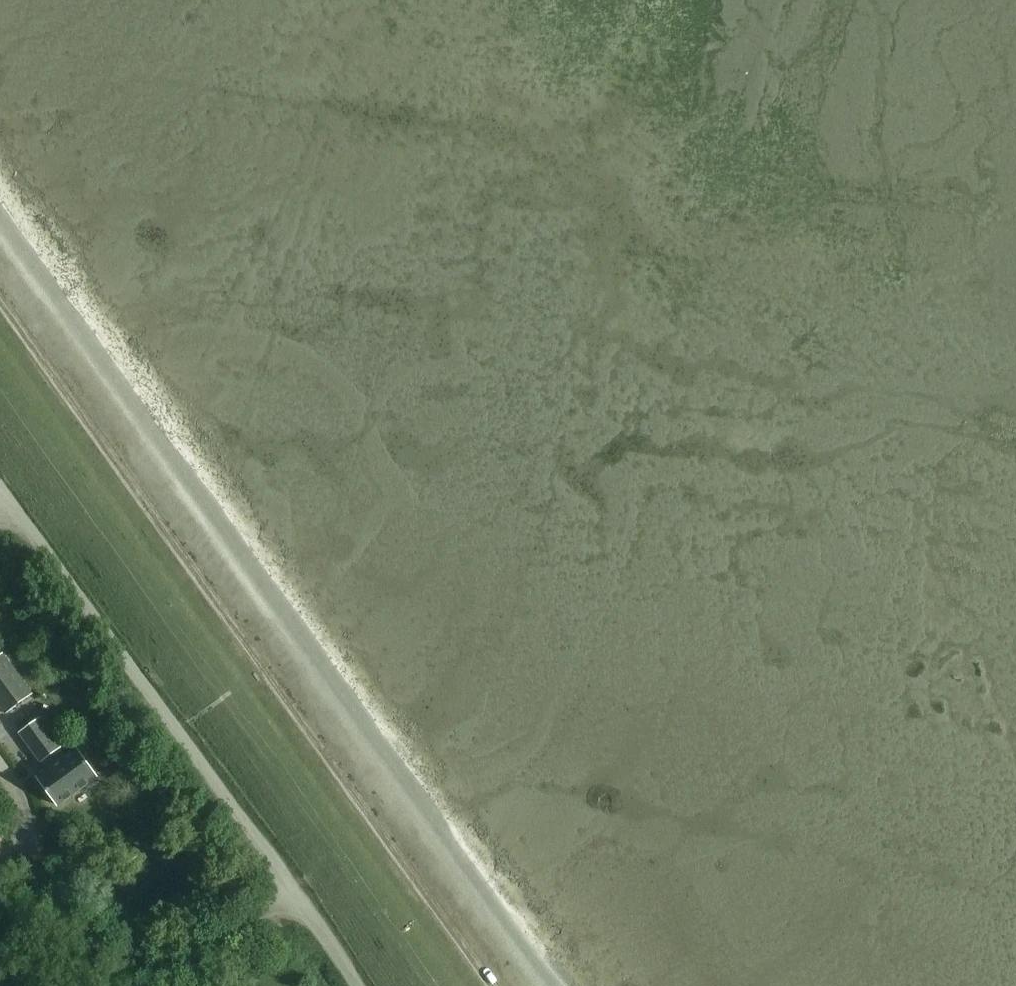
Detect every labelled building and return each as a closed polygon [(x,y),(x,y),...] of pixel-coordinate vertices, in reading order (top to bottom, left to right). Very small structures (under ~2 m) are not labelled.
[(32,695),(2,654),(0,656),(0,706),(6,714),(32,695)] [(39,719),(20,733),(40,761),(43,760),(49,768),(37,777),(58,806),(97,777),(76,748),(64,757),(58,748),(60,747),(39,719)]
